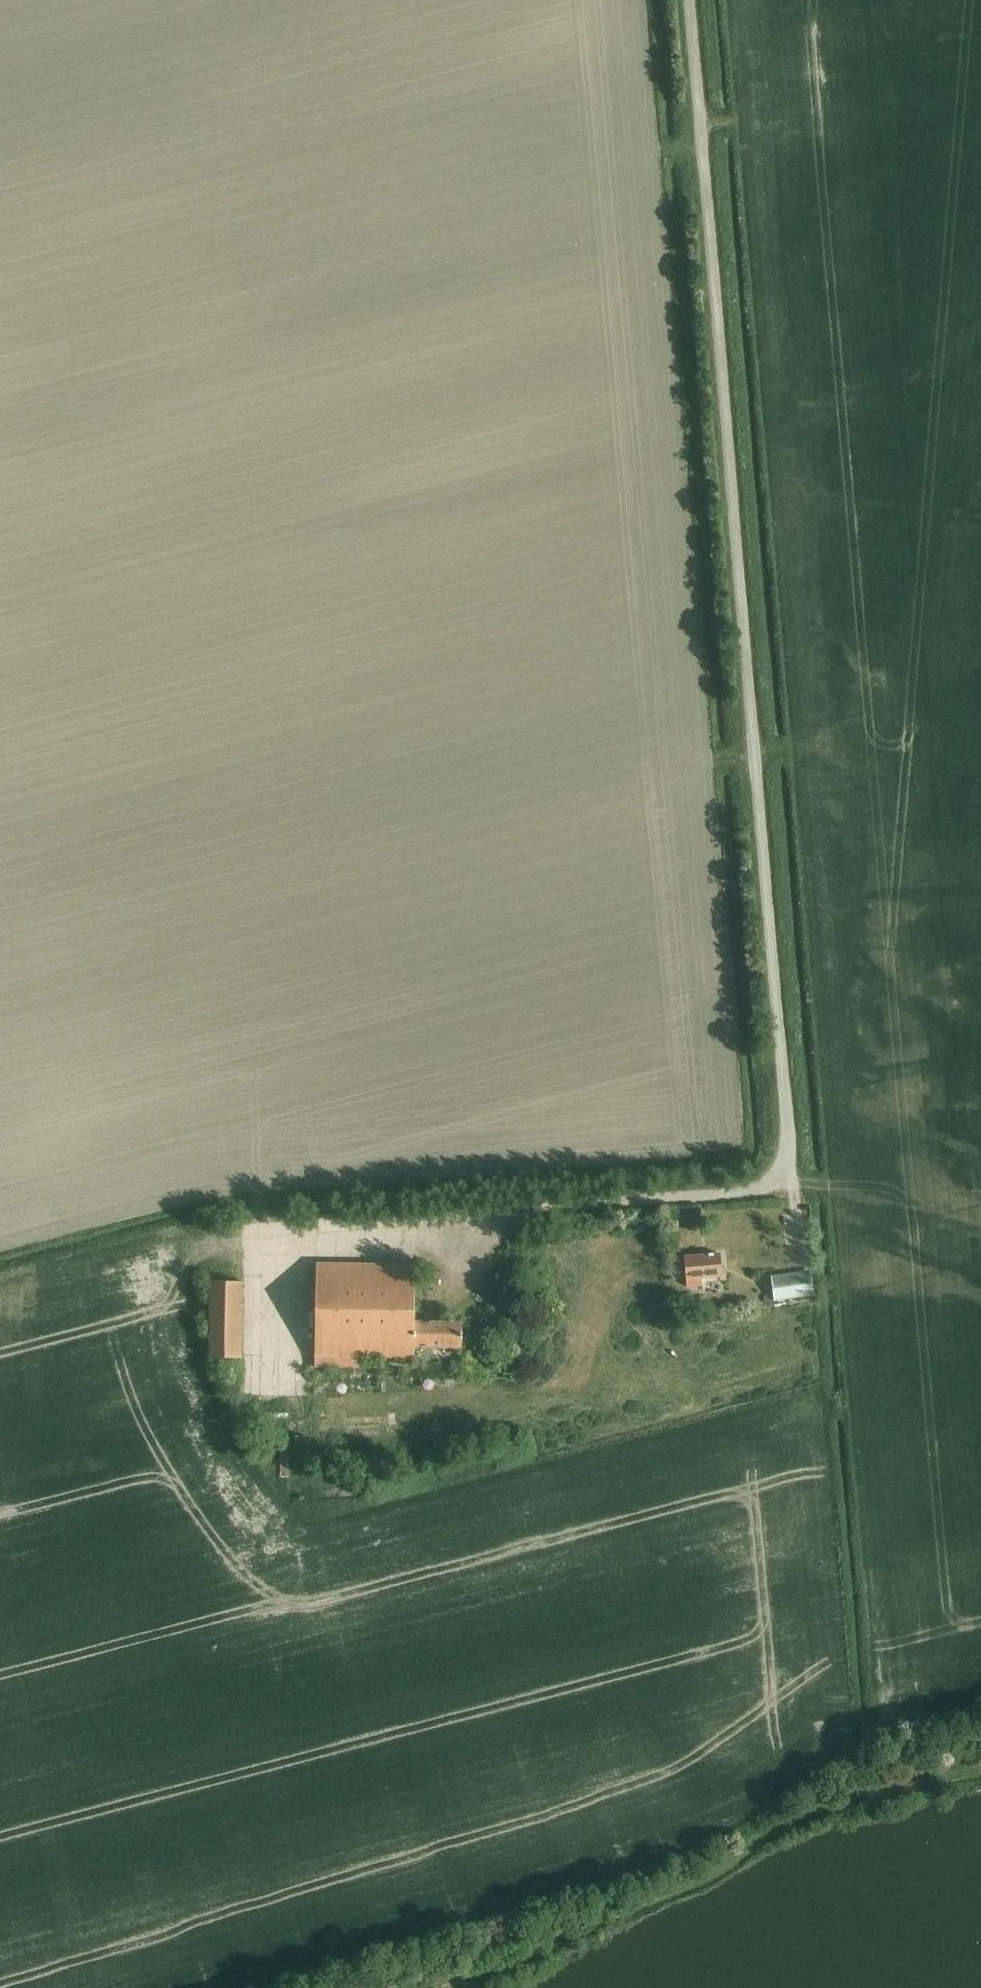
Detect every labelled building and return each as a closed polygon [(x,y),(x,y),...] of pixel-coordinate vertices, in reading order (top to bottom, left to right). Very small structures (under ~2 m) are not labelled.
[(205,1356),(239,1357),(242,1254),(208,1253),(205,1356)] [(683,1257),(685,1285),(700,1284),(700,1279),(721,1278),(719,1254),(683,1257)] [(412,1347),(459,1347),(460,1323),(412,1322),(413,1266),(314,1264),(312,1366),(358,1367),(359,1356),(412,1357),(412,1347)] [(771,1275),(776,1313),(789,1311),(787,1298),(810,1295),(807,1270),(771,1275)]
